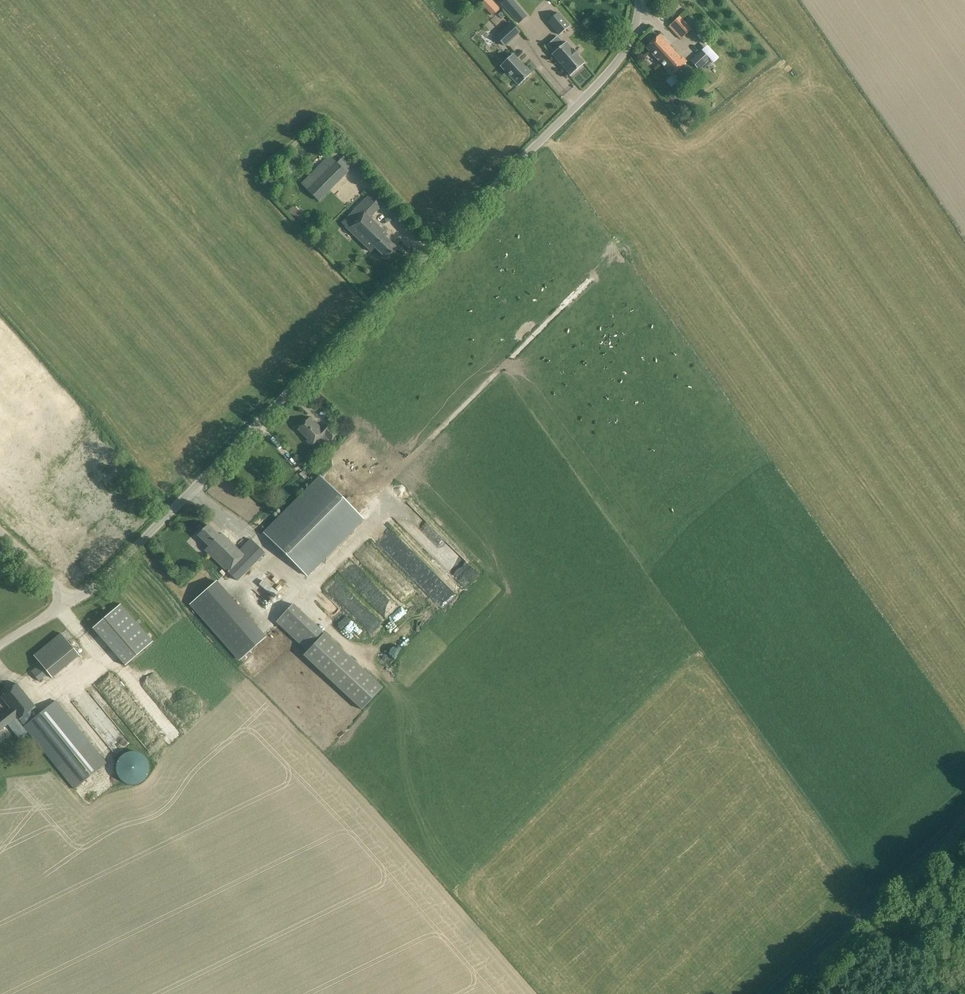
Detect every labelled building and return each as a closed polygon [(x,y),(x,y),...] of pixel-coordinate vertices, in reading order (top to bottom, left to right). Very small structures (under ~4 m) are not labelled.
[(482,1),(486,5),(483,7),(492,17),(501,8),(493,0),(483,0),(482,1)] [(501,4),(518,23),(526,16),(512,0),(506,0),(501,4)] [(558,13),(548,21),(559,35),(570,26),(558,13)] [(680,16),(668,27),(680,40),(691,29),(697,24),(690,16),(684,22),(680,16)] [(496,38),(504,47),(519,34),(512,25),(496,38)] [(659,35),(646,47),(672,75),(677,81),(688,71),(683,66),(687,62),(682,57),(681,59),(659,35)] [(567,42),(551,55),(552,55),(553,55),(570,75),(569,76),(570,76),(585,63),(584,63),(577,56),(578,55),(573,49),(572,50),(566,43),(567,42)] [(702,51),(690,61),(699,70),(710,60),(702,51)] [(513,54),(500,66),(501,66),(519,86),(531,74),(513,54)] [(329,155),(301,184),(319,201),(347,173),(337,163),(336,161),(329,155)] [(375,248),(385,237),(388,234),(370,217),(382,206),(370,194),(341,223),(344,226),(371,252),(375,248)] [(386,259),(397,248),(385,237),(375,248),(386,259)] [(327,423),(322,428),(318,424),(317,425),(309,418),(298,430),(308,439),(306,441),(312,446),(324,434),(331,442),(338,434),(327,423)] [(321,476),(264,534),(294,563),(306,575),(363,518),(321,476)] [(208,524),(197,535),(208,546),(204,550),(226,572),(228,573),(246,554),(255,562),(264,552),(262,550),(250,538),(239,550),(222,533),(219,535),(208,524)] [(459,555),(447,568),(466,585),(478,571),(459,555)] [(216,580),(191,602),(240,659),(265,637),(216,580)] [(263,580),(259,585),(273,596),(277,591),(263,580)] [(93,627),(92,628),(125,666),(127,664),(129,662),(157,697),(182,677),(153,642),(153,641),(120,603),(93,627)] [(323,631),(293,603),(276,622),(306,650),(323,631)] [(325,633),(304,655),(362,710),(383,687),(325,633)] [(396,635),(382,648),(393,659),(406,645),(396,635)] [(40,664),(31,672),(39,681),(48,674),(40,664)] [(8,725),(16,718),(17,718),(23,726),(23,727),(58,770),(74,790),(107,763),(91,743),(56,700),(40,713),(35,707),(36,706),(17,683),(0,695),(0,697),(9,708),(0,715),(0,731),(8,725)] [(105,695),(147,749),(161,739),(118,684),(105,695)] [(116,753),(129,743),(110,719),(97,730),(116,753)] [(117,762),(116,766),(116,771),(118,776),(121,780),(125,783),(130,784),(135,784),(140,783),(144,780),(147,776),(149,771),(149,766),(148,762),(146,758),(143,755),(139,753),(135,752),(130,752),(126,753),(122,755),(119,758),(117,762)]
